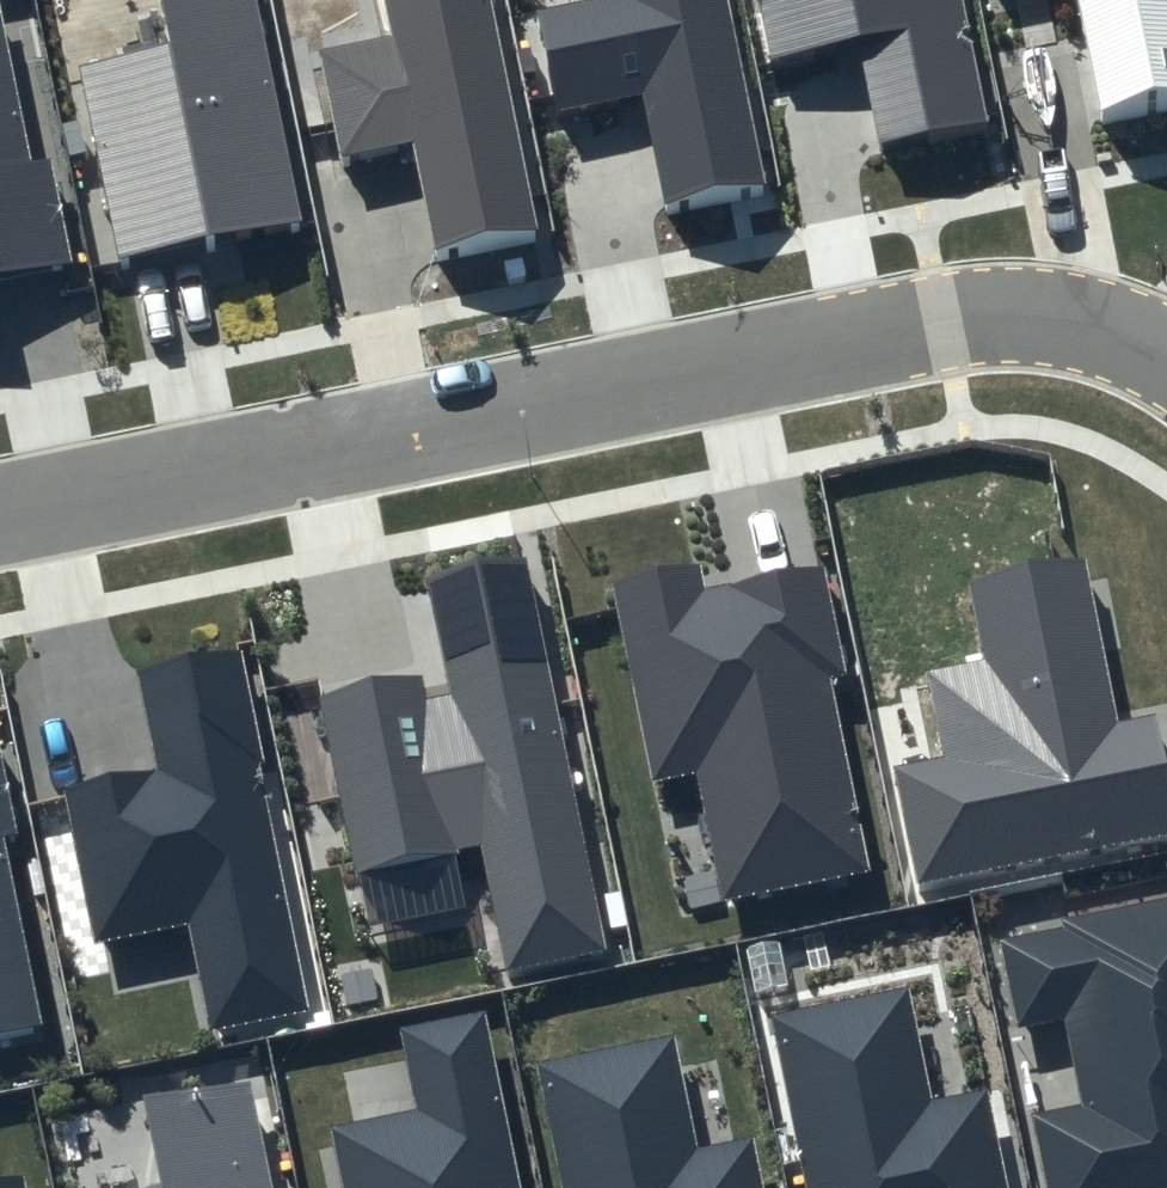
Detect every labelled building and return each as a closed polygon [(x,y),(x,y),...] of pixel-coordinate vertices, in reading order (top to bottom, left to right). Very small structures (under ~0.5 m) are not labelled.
[(80,68),(124,264),(301,229),(256,0),(160,0),(170,47),(80,68)] [(397,42),(321,61),(342,159),(412,142),(438,258),(536,237),(489,0),(388,0),(397,42)] [(535,10),(557,109),(641,91),(668,215),(768,194),(728,0),(584,0),(535,10)] [(773,71),(867,50),(888,154),(990,132),(962,0),(759,0),(773,71)] [(1102,126),(1166,111),(1166,0),(1070,0),(1102,126)] [(66,266),(46,161),(30,164),(0,11),(0,278),(66,266)] [(522,550),(424,572),(444,678),(322,704),(357,878),(480,851),(505,971),(607,948),(522,550)] [(968,581),(981,659),(926,673),(944,756),(897,768),(919,887),(1166,834),(1166,783),(1153,716),(1116,723),(1080,558),(968,581)] [(701,564),(613,585),(653,784),(697,774),(724,899),(869,867),(828,675),(844,673),(822,565),(705,590),(701,564)] [(312,1009),(241,650),(137,672),(157,765),(63,787),(97,945),(188,924),(211,1030),(312,1009)] [(39,1026),(3,841),(19,838),(0,751),(0,1034),(39,1026)] [(998,938),(1020,1028),(1064,1018),(1084,1102),(1032,1114),(1047,1187),(1166,1187),(1166,901),(998,938)] [(775,1015),(809,1187),(1009,1187),(987,1090),(931,1101),(908,986),(775,1015)] [(398,1027),(416,1109),(332,1129),(344,1187),(522,1187),(485,1009),(398,1027)] [(536,1065),(561,1187),(763,1187),(753,1141),(699,1152),(674,1036),(536,1065)] [(248,1080),(143,1101),(161,1187),(271,1187),(248,1080)] [(21,1178),(0,1183),(0,1187),(23,1187),(21,1178)]
